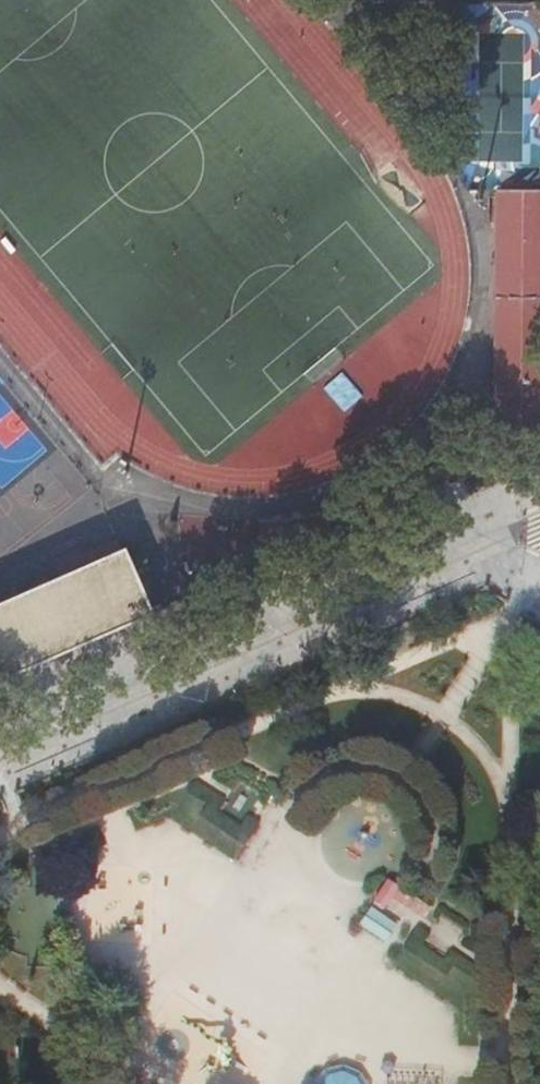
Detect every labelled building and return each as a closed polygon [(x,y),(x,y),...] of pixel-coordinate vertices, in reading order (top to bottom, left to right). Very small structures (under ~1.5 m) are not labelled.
[(539,435),(539,191),(496,192),(495,399),(504,400),(505,410),(495,410),(495,435),(539,435)] [(495,399),(495,410),(505,410),(504,400),(495,399)] [(417,483),(434,519),(497,491),(480,454),(417,483)] [(145,595),(138,580),(137,576),(124,546),(0,599),(0,674),(151,610),(145,595)] [(138,580),(145,595),(152,592),(144,573),(137,576),(138,580)] [(338,1067),(318,1083),(353,1083),(338,1067)]
